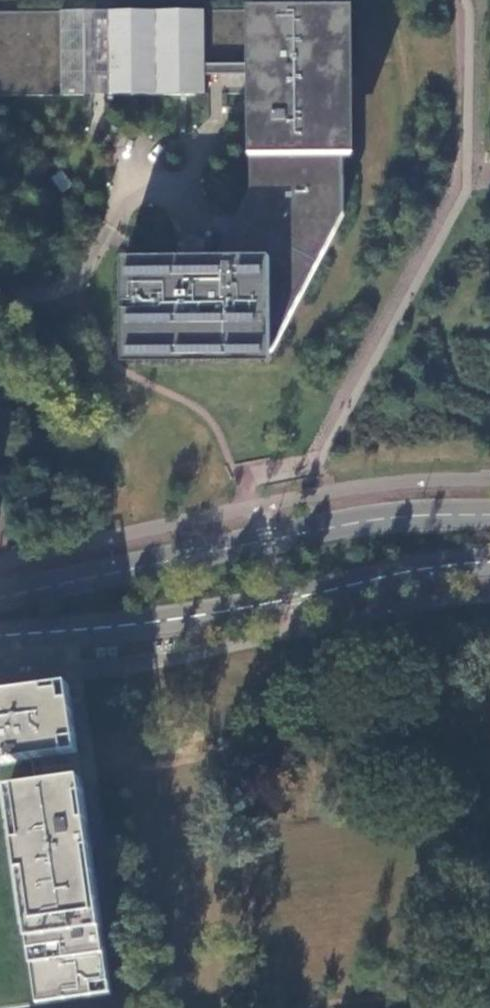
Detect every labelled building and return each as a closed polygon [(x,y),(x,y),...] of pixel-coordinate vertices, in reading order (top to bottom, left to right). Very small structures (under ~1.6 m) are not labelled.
[(342,11),(250,12),(250,66),(251,76),(259,76),(260,196),(222,269),(147,270),(147,262),(123,262),(123,274),(124,354),(142,354),(223,353),(272,353),(344,217),(343,92),(342,11)] [(62,13),(62,97),(205,96),(205,77),(205,66),(205,12),(62,13)] [(250,66),(250,12),(205,12),(205,66),(250,66)] [(62,97),(62,13),(0,13),(0,97),(62,97)] [(250,66),(205,66),(205,77),(251,76),(250,66)] [(251,95),(251,194),(216,261),(147,262),(147,270),(222,269),(260,196),(259,76),(251,76),(251,95)] [(32,1006),(87,998),(108,995),(106,984),(103,956),(99,930),(97,914),(87,849),(84,823),(80,796),(78,784),(77,769),(75,755),(73,742),(69,705),(66,690),(41,693),(0,698),(0,1007),(14,1007),(32,1006)]
